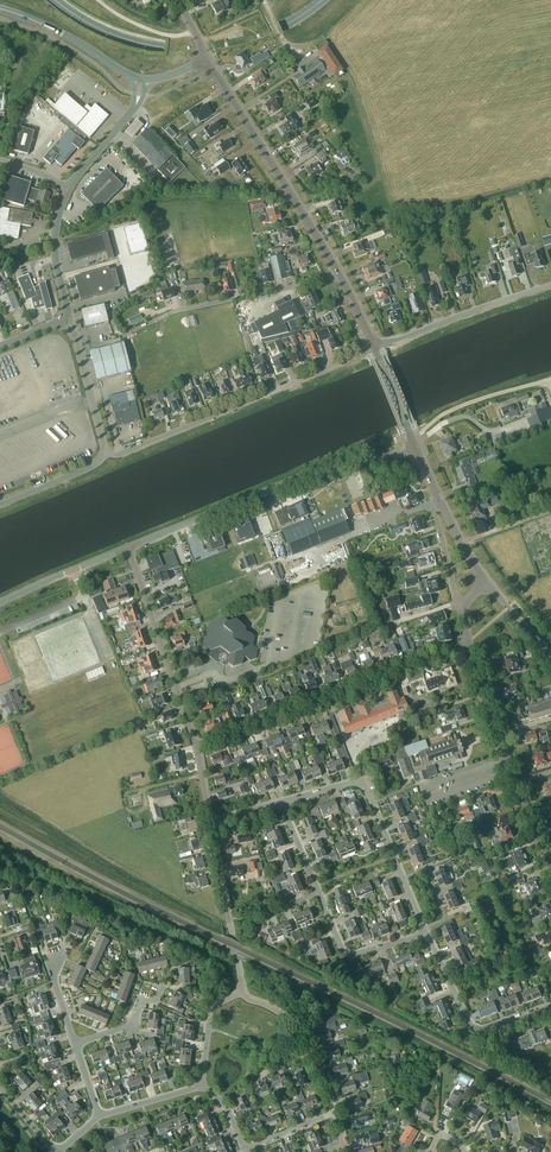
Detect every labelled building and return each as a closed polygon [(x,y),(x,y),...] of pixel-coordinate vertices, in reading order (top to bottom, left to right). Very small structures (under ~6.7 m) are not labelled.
[(212,5),(214,9),(214,10),(214,11),(215,13),(216,14),(221,12),(221,13),(229,9),(227,6),(228,6),(227,4),(228,4),(227,1),(225,1),(225,0),(219,0),(216,1),(217,3),(212,5)] [(315,56),(295,69),(298,73),(292,77),(299,88),(300,87),(329,68),(334,75),(341,70),(326,48),(319,53),(321,56),(317,59),(315,56)] [(254,66),(250,59),(247,61),(242,53),(235,58),(242,69),(246,66),(248,70),(254,66)] [(253,88),(254,87),(254,88),(268,80),(265,76),(264,76),(261,71),(253,76),(254,79),(250,81),(252,85),(252,86),(253,88)] [(271,99),(266,103),(267,104),(265,106),(269,112),(271,110),(273,113),(280,108),(277,103),(281,101),(278,98),(279,97),(276,92),(269,96),(271,99)] [(89,138),(108,116),(95,104),(91,108),(86,105),(83,109),(65,94),(55,105),(48,99),(46,101),(89,138)] [(195,107),(189,111),(194,119),(197,117),(200,121),(212,113),(206,104),(197,110),(195,107)] [(301,128),(296,121),(291,113),(284,118),(287,122),(286,121),(284,123),(284,124),(278,128),(281,132),(281,133),(282,135),(283,135),(284,137),(292,131),(294,133),(301,128)] [(137,119),(126,132),(129,135),(133,138),(144,125),(140,122),(137,119)] [(68,129),(82,141),(86,136),(72,125),(68,129)] [(204,132),(210,140),(211,140),(212,140),(214,138),(222,132),(218,125),(214,128),(213,127),(210,129),(209,128),(204,132)] [(28,155),(34,131),(20,127),(14,151),(28,155)] [(50,165),(52,162),(54,160),(61,166),(77,148),(79,150),(85,143),(82,141),(68,129),(43,159),(50,165)] [(185,168),(177,159),(148,129),(132,144),(170,183),(185,168)] [(308,136),(307,137),(294,145),(295,146),(292,148),(292,150),(293,152),(295,152),(296,152),(296,151),(310,142),(309,140),(317,135),(314,130),(307,135),(308,136)] [(220,141),(212,146),(216,152),(220,149),(222,153),(232,146),(228,139),(221,144),(220,141)] [(313,146),(310,142),(296,151),(296,152),(300,158),(312,150),(315,155),(324,149),(321,144),(320,144),(319,143),(313,146)] [(188,143),(184,146),(190,154),(196,151),(193,146),(191,148),(188,143)] [(198,158),(209,152),(207,148),(196,154),(198,158)] [(341,148),(332,153),(334,156),(336,155),(338,158),(339,157),(340,159),(344,165),(350,161),(341,148)] [(239,158),(231,164),(240,177),(248,171),(239,158)] [(225,161),(215,168),(220,175),(230,169),(225,161)] [(317,175),(323,172),(318,163),(313,166),(313,165),(306,169),(308,173),(311,178),(317,174),(317,175)] [(98,211),(124,186),(106,168),(81,194),(98,211)] [(135,170),(125,180),(127,182),(137,172),(135,170)] [(37,193),(38,190),(30,187),(31,183),(6,175),(0,197),(0,200),(24,207),(26,199),(31,201),(31,200),(35,202),(37,193)] [(41,194),(37,193),(35,202),(46,205),(47,200),(48,201),(51,193),(42,190),(41,194)] [(264,199),(250,203),(252,211),(266,208),(264,199)] [(340,201),(339,201),(334,203),(333,201),(332,202),(332,203),(328,204),(328,206),(329,209),(330,209),(331,209),(332,214),(342,211),(340,205),(341,205),(340,201)] [(32,219),(33,213),(0,207),(0,235),(18,238),(20,225),(30,226),(31,224),(37,220),(32,219)] [(279,214),(278,209),(274,210),(273,209),(271,209),(272,211),(267,212),(267,213),(265,214),(267,223),(270,222),(270,223),(277,221),(276,220),(281,219),(281,217),(281,215),(280,215),(280,214),(279,214)] [(356,221),(352,223),(351,222),(341,226),(344,235),(355,231),(359,230),(356,221)] [(151,262),(142,227),(124,232),(134,266),(151,262)] [(271,236),(272,241),(291,236),(290,230),(285,231),(284,230),(277,232),(278,237),(276,237),(276,235),(271,236)] [(524,246),(520,233),(514,236),(518,248),(524,246)] [(69,253),(71,262),(106,253),(101,235),(77,242),(76,241),(66,244),(68,253),(69,253)] [(542,238),(545,246),(550,244),(550,235),(542,238)] [(291,236),(272,241),(273,244),(278,243),(277,240),(279,240),(281,246),(288,244),(288,243),(293,241),(292,240),(293,239),(292,237),(291,236)] [(364,241),(352,245),(355,251),(353,252),(356,257),(367,253),(367,252),(368,252),(368,251),(373,249),(370,241),(365,244),(364,241)] [(518,265),(522,264),(516,246),(510,248),(514,260),(508,262),(512,276),(521,274),(518,265)] [(534,263),(535,266),(538,268),(543,266),(545,263),(543,262),(541,256),(542,254),(542,253),(540,251),(531,254),(530,253),(524,255),(527,265),(534,263)] [(274,256),(270,257),(275,281),(293,277),(292,271),(290,271),(288,261),(285,261),(284,254),(281,255),(280,252),(273,253),(274,256)] [(313,264),(309,253),(303,255),(303,256),(296,258),(300,271),(302,272),(306,271),(307,269),(306,267),(306,266),(306,267),(313,264)] [(365,273),(379,267),(377,262),(362,268),(364,273),(365,273)] [(260,272),(259,272),(257,272),(256,274),(257,277),(259,279),(261,278),(262,284),(271,281),(267,263),(262,264),(263,269),(259,270),(260,272)] [(480,274),(480,275),(480,277),(482,278),(486,277),(488,284),(493,283),(495,284),(496,283),(497,281),(495,275),(496,274),(499,272),(496,263),(490,265),(491,269),(488,270),(488,271),(480,274)] [(382,274),(379,267),(365,273),(367,279),(382,274)] [(108,268),(74,277),(80,301),(115,291),(114,288),(109,271),(108,268)] [(423,268),(416,270),(421,285),(428,283),(423,268)] [(120,287),(115,269),(109,271),(114,288),(120,287)] [(177,280),(175,271),(167,273),(170,281),(177,280)] [(228,275),(227,275),(226,272),(220,273),(221,276),(221,277),(222,282),(221,282),(224,292),(233,290),(231,280),(229,280),(228,275)] [(39,285),(34,287),(28,274),(17,279),(26,301),(31,299),(34,309),(45,306),(46,310),(52,308),(45,282),(39,284),(39,285)] [(458,292),(460,297),(467,295),(465,289),(467,289),(466,286),(470,285),(466,275),(457,278),(460,287),(457,287),(455,288),(454,288),(454,289),(453,290),(454,291),(454,292),(455,293),(456,293),(458,292)] [(196,291),(204,289),(203,280),(196,281),(196,279),(182,282),(185,295),(196,293),(196,291)] [(392,279),(382,283),(384,287),(394,283),(392,279)] [(6,313),(20,308),(9,280),(0,283),(0,297),(6,313)] [(445,280),(438,282),(442,294),(449,292),(445,280)] [(164,300),(164,301),(175,297),(175,296),(172,287),(168,289),(166,284),(166,285),(165,281),(158,283),(160,287),(153,289),(154,294),(161,292),(164,300)] [(437,305),(438,305),(439,304),(436,295),(439,294),(436,285),(425,289),(429,302),(430,302),(432,307),(435,305),(436,306),(437,305)] [(377,299),(378,300),(379,301),(388,297),(388,296),(391,294),(388,288),(385,290),(384,288),(375,292),(377,297),(377,298),(377,299)] [(151,291),(135,297),(137,301),(152,295),(151,291)] [(316,298),(312,291),(308,293),(308,292),(304,294),(300,296),(301,300),(299,301),(301,305),(316,298)] [(274,303),(278,311),(254,323),(262,339),(260,339),(262,344),(300,334),(295,324),(298,323),(297,320),(306,315),(306,314),(301,305),(299,301),(298,297),(285,304),(283,298),(274,303)] [(316,298),(301,305),(306,314),(307,314),(307,315),(313,311),(312,309),(315,307),(314,306),(319,304),(316,298)] [(409,301),(414,314),(423,311),(418,298),(409,301)] [(401,310),(399,305),(398,302),(391,305),(393,312),(390,313),(390,314),(388,314),(390,318),(389,318),(389,319),(389,320),(389,322),(391,323),(396,321),(396,323),(399,322),(402,321),(398,311),(401,310)] [(111,321),(107,304),(84,309),(88,327),(111,321)] [(334,325),(343,321),(338,308),(329,313),(329,314),(325,316),(328,322),(332,320),(334,325)] [(141,314),(128,319),(131,325),(143,321),(141,314)] [(197,325),(195,315),(188,317),(191,326),(197,325)] [(327,328),(316,333),(318,340),(319,341),(326,338),(324,334),(329,332),(327,328)] [(316,345),(315,342),(318,340),(316,333),(315,331),(310,333),(312,339),(310,341),(311,343),(307,344),(308,348),(307,349),(304,350),(307,357),(310,355),(311,358),(313,357),(314,357),(316,357),(316,356),(320,354),(317,345),(316,345)] [(335,338),(332,332),(329,333),(330,337),(329,338),(330,340),(328,341),(332,350),(339,347),(337,342),(341,341),(339,336),(335,338)] [(124,343),(90,351),(97,380),(131,371),(124,343)] [(291,355),(295,365),(300,363),(300,362),(302,361),(300,356),(301,356),(299,352),(297,346),(292,347),(295,353),(291,355)] [(277,372),(287,369),(283,359),(282,359),(281,354),(272,358),(277,372)] [(257,367),(262,379),(271,375),(266,362),(266,363),(263,355),(251,360),(254,369),(257,367)] [(244,377),(240,368),(237,370),(239,374),(240,378),(244,386),(252,383),(249,375),(244,377)] [(240,378),(233,381),(237,389),(244,386),(240,378)] [(229,387),(228,386),(230,385),(227,379),(218,383),(220,386),(219,386),(222,395),(229,392),(228,388),(229,387)] [(201,392),(204,400),(205,400),(206,400),(212,397),(213,397),(213,396),(210,388),(208,383),(199,387),(201,392)] [(188,400),(190,406),(191,405),(191,406),(194,405),(194,404),(197,403),(195,398),(195,397),(194,394),(192,389),(185,392),(186,397),(188,401),(188,400)] [(169,404),(173,413),(180,411),(178,406),(179,406),(177,401),(176,399),(179,398),(177,391),(173,393),(174,395),(167,398),(168,402),(169,402),(170,404),(169,404)] [(118,426),(140,421),(135,401),(128,402),(126,392),(109,396),(113,412),(114,412),(118,426)] [(527,392),(516,397),(518,402),(529,398),(527,392)] [(158,393),(143,397),(144,401),(155,398),(158,405),(162,403),(158,393)] [(504,417),(509,415),(510,418),(518,415),(517,413),(521,412),(518,402),(501,409),(504,417)] [(547,409),(545,403),(541,404),(538,405),(535,406),(528,409),(530,414),(531,414),(532,417),(528,419),(531,429),(541,427),(541,424),(550,419),(550,409),(550,408),(547,409)] [(152,412),(155,420),(156,419),(156,420),(159,419),(159,418),(164,416),(161,410),(159,411),(157,406),(152,408),(154,411),(152,412)] [(466,437),(460,440),(460,439),(453,442),(452,439),(441,443),(445,454),(446,454),(447,457),(452,455),(451,452),(456,450),(457,450),(456,446),(461,444),(463,448),(470,445),(468,440),(467,440),(466,437)] [(468,488),(477,485),(474,475),(471,476),(468,465),(470,464),(468,460),(460,463),(461,467),(457,469),(461,481),(468,479),(469,482),(467,483),(468,488)] [(416,495),(412,496),(410,492),(408,493),(405,486),(392,491),(396,500),(406,496),(407,498),(406,498),(409,506),(419,502),(416,495)] [(365,516),(384,508),(380,495),(373,497),(360,503),(360,502),(351,505),(355,516),(364,513),(365,516)] [(304,501),(304,500),(274,512),(280,526),(309,514),(308,514),(302,501),(304,501)] [(483,509),(491,507),(491,504),(489,500),(481,502),(481,501),(473,504),(474,505),(469,507),(471,513),(472,514),(471,515),(472,517),(473,518),(473,519),(474,519),(475,521),(479,520),(478,519),(485,517),(483,509)] [(341,510),(310,522),(319,545),(350,533),(341,510)] [(416,533),(424,529),(422,523),(424,523),(422,517),(416,519),(414,518),(411,520),(412,521),(409,522),(413,533),(416,532),(416,533)] [(254,537),(249,522),(232,528),(237,543),(254,537)] [(406,527),(405,522),(389,527),(391,534),(396,532),(397,534),(401,532),(400,529),(406,527)] [(209,552),(225,547),(220,534),(208,538),(208,537),(203,539),(205,543),(206,543),(209,552)] [(427,538),(417,542),(416,541),(407,544),(409,550),(405,552),(408,559),(418,555),(417,552),(426,549),(427,548),(429,547),(428,543),(427,538)] [(172,550),(158,556),(158,555),(145,560),(150,571),(152,571),(158,585),(170,580),(166,571),(179,566),(172,550)] [(428,566),(433,565),(431,554),(425,556),(426,558),(419,560),(418,559),(412,560),(413,564),(419,563),(420,567),(427,565),(428,566)] [(243,569),(256,564),(252,555),(239,560),(243,569)] [(273,568),(278,581),(282,579),(277,566),(273,568)] [(409,579),(417,576),(416,570),(407,572),(409,579)] [(408,581),(405,582),(406,587),(414,585),(414,584),(419,582),(417,577),(408,580),(408,581)] [(430,593),(431,594),(440,591),(436,578),(420,583),(424,595),(430,593)] [(113,579),(103,582),(106,592),(105,593),(105,594),(104,594),(108,606),(118,603),(114,590),(116,590),(113,579)] [(94,592),(95,595),(102,592),(100,589),(102,588),(101,585),(87,591),(90,597),(93,596),(92,592),(94,592)] [(116,590),(114,590),(118,603),(124,601),(129,599),(127,595),(131,594),(128,586),(125,588),(124,587),(116,590)] [(404,605),(406,612),(432,605),(430,595),(431,594),(430,593),(424,595),(420,596),(421,600),(404,605)] [(92,598),(98,613),(106,610),(100,595),(92,598)] [(176,602),(176,601),(180,600),(178,595),(175,596),(175,597),(168,599),(167,597),(162,599),(163,599),(159,601),(161,607),(166,605),(166,606),(170,604),(176,602)] [(385,599),(391,622),(398,620),(394,607),(401,605),(398,596),(385,599)] [(183,604),(182,604),(184,609),(194,606),(192,601),(183,604)] [(128,612),(124,613),(125,617),(129,616),(138,613),(135,605),(126,608),(128,612)] [(106,611),(107,615),(115,612),(115,613),(118,612),(117,607),(106,611)] [(175,623),(181,621),(177,611),(173,612),(172,613),(166,616),(167,620),(163,621),(165,628),(176,624),(175,623)] [(430,626),(446,620),(442,611),(427,617),(430,626)] [(129,616),(125,617),(126,620),(127,625),(132,623),(132,624),(133,623),(141,621),(138,613),(129,616)] [(255,660),(257,649),(253,645),(254,636),(250,632),(250,631),(235,619),(228,622),(223,618),(208,624),(206,639),(202,640),(202,646),(208,651),(207,654),(210,657),(213,656),(224,665),(228,664),(232,668),(241,665),(242,660),(245,659),(249,662),(255,660)] [(398,637),(406,635),(403,625),(396,627),(398,637)] [(434,630),(438,645),(451,641),(447,626),(434,630)] [(137,640),(146,637),(143,630),(135,632),(137,640)] [(173,645),(175,644),(176,648),(185,645),(183,641),(182,641),(181,637),(185,636),(184,632),(179,634),(179,635),(171,637),(173,645)] [(403,652),(410,650),(404,636),(398,639),(403,652)] [(149,645),(146,637),(137,640),(140,648),(149,645)] [(385,648),(385,649),(386,649),(389,658),(397,655),(395,649),(400,647),(397,640),(389,642),(390,646),(385,648)] [(410,648),(416,647),(416,650),(423,648),(421,641),(409,643),(410,648)] [(386,649),(385,649),(381,650),(380,647),(372,650),(375,658),(380,656),(382,663),(387,661),(387,659),(389,658),(386,649)] [(507,665),(518,662),(517,658),(523,657),(522,653),(516,654),(512,655),(512,656),(509,657),(505,657),(507,665)] [(146,665),(154,662),(152,654),(143,657),(146,665)] [(364,669),(373,666),(371,659),(367,660),(365,654),(360,656),(362,662),(361,663),(364,669)] [(348,676),(356,673),(353,667),(350,661),(340,665),(343,672),(346,671),(348,676)] [(146,665),(142,666),(143,669),(145,674),(157,670),(154,662),(146,665)] [(520,671),(526,669),(525,666),(525,665),(519,667),(518,662),(507,665),(509,673),(515,671),(516,672),(520,671)] [(309,666),(311,673),(315,671),(316,675),(320,674),(317,667),(316,665),(313,666),(312,665),(309,666)] [(329,665),(326,666),(332,682),(339,679),(336,671),(332,673),(329,665)] [(324,685),(332,682),(326,666),(322,667),(325,676),(321,677),(324,685)] [(454,684),(449,670),(442,673),(441,671),(436,673),(437,677),(425,682),(428,691),(437,688),(438,689),(439,689),(440,691),(445,690),(444,688),(454,684)] [(406,677),(408,683),(419,679),(420,681),(423,680),(422,678),(423,677),(421,671),(406,677)] [(314,680),(312,681),(309,673),(301,676),(305,684),(304,684),(307,690),(317,687),(314,680)] [(153,689),(163,686),(160,679),(153,681),(152,678),(144,681),(148,693),(154,691),(153,689)] [(291,698),(300,694),(297,687),(291,690),(289,684),(288,685),(288,684),(285,685),(286,686),(283,687),(285,693),(289,691),(291,698)] [(511,696),(520,693),(517,684),(509,687),(508,686),(501,688),(505,700),(511,698),(511,696)] [(259,687),(263,698),(268,697),(263,685),(259,687)] [(275,704),(285,700),(282,693),(281,693),(279,688),(276,690),(278,695),(273,697),(275,704)] [(11,714),(24,708),(17,691),(4,696),(11,714)] [(345,734),(408,710),(403,698),(399,699),(395,691),(387,694),(389,701),(370,708),(367,702),(357,706),(359,712),(351,715),(349,709),(344,710),(343,710),(343,711),(339,712),(342,723),(341,724),(345,734)] [(254,694),(260,710),(267,707),(264,699),(260,701),(257,693),(254,694)] [(141,698),(142,703),(153,699),(152,694),(141,698)] [(161,706),(168,703),(165,694),(155,697),(157,703),(160,702),(161,706)] [(252,713),(260,710),(254,694),(251,696),(254,703),(249,705),(252,713)] [(197,707),(200,714),(213,709),(211,703),(213,702),(212,699),(204,701),(205,705),(197,707)] [(532,704),(534,711),(528,712),(530,717),(531,721),(550,714),(550,699),(532,704)] [(534,711),(532,704),(532,703),(530,704),(530,705),(523,707),(523,706),(516,708),(518,715),(528,712),(534,711)] [(237,719),(245,716),(242,709),(239,711),(237,705),(233,706),(235,712),(234,712),(237,719)] [(457,721),(465,718),(461,708),(443,714),(446,721),(453,718),(454,721),(457,720),(457,721)] [(164,721),(173,718),(171,711),(162,714),(161,714),(156,716),(157,719),(163,717),(164,721)] [(530,717),(528,712),(518,715),(517,715),(519,721),(527,718),(530,717)] [(215,725),(220,723),(218,718),(204,724),(207,731),(216,728),(215,725)] [(326,722),(319,724),(322,733),(329,731),(326,722)] [(322,734),(322,733),(319,724),(311,727),(314,736),(317,736),(320,745),(326,743),(322,734)] [(449,725),(436,730),(437,735),(451,730),(449,725)] [(302,726),(294,729),(297,736),(304,734),(302,726)] [(300,744),(299,741),(297,736),(294,729),(287,732),(289,736),(284,738),(286,742),(289,749),(293,747),(292,744),(295,742),(297,746),(300,744)] [(169,747),(180,744),(175,730),(164,734),(169,747)] [(537,738),(547,735),(546,730),(535,733),(535,731),(525,734),(527,743),(537,740),(537,738)] [(148,740),(158,736),(156,731),(146,735),(148,740)] [(414,782),(437,775),(434,765),(454,758),(455,761),(464,759),(461,752),(462,752),(460,743),(459,743),(457,736),(454,737),(453,733),(447,735),(448,741),(427,748),(425,740),(419,742),(418,738),(411,740),(413,744),(395,750),(396,753),(399,762),(398,762),(403,779),(412,776),(414,782)] [(276,749),(283,746),(286,754),(290,752),(288,749),(289,749),(286,742),(282,744),(279,735),(272,737),(276,749)] [(278,755),(276,749),(272,737),(264,740),(267,748),(271,746),(274,754),(274,755),(276,754),(276,756),(278,755)] [(249,746),(252,754),(259,751),(256,743),(249,746)] [(241,749),(244,755),(240,756),(241,759),(244,767),(248,766),(246,760),(253,758),(252,754),(249,746),(241,749)] [(182,768),(185,768),(184,763),(183,763),(181,754),(179,754),(178,750),(162,755),(162,758),(172,756),(173,765),(175,765),(176,771),(182,770),(182,768)] [(539,754),(533,756),(534,757),(533,758),(533,759),(534,760),(535,761),(537,766),(548,763),(548,761),(550,760),(550,752),(545,753),(545,752),(544,753),(542,751),(540,752),(539,754)] [(225,756),(225,755),(224,752),(211,757),(213,764),(223,761),(225,766),(233,763),(230,755),(225,756)] [(399,762),(396,753),(374,760),(377,769),(398,762),(399,762)] [(331,759),(332,762),(337,773),(344,770),(340,759),(334,762),(333,758),(331,759)] [(332,762),(324,766),(328,776),(337,773),(332,762)] [(317,766),(311,768),(309,765),(307,766),(313,779),(321,776),(317,766)] [(305,783),(313,779),(307,766),(306,766),(307,770),(301,772),(305,783)] [(285,776),(289,786),(297,783),(293,772),(285,776)] [(141,773),(130,775),(131,781),(142,778),(141,773)] [(222,785),(226,784),(223,775),(214,778),(216,785),(222,783),(222,785)] [(282,789),(289,786),(285,776),(277,779),(282,789)] [(258,796),(266,793),(261,779),(258,781),(259,783),(254,785),(258,796)] [(270,779),(264,781),(263,779),(261,779),(266,793),(274,789),(270,779)] [(244,783),(239,785),(242,794),(248,792),(244,783)] [(175,797),(183,795),(181,786),(173,787),(173,788),(167,789),(167,788),(147,793),(155,822),(163,820),(160,808),(177,804),(175,797)] [(227,796),(231,795),(230,792),(226,793),(225,790),(216,793),(219,800),(227,797),(227,796)] [(389,805),(392,813),(402,809),(401,806),(406,804),(404,800),(409,798),(407,794),(399,797),(401,801),(389,805)] [(480,809),(494,804),(492,797),(485,799),(483,795),(476,798),(480,809)] [(361,809),(358,801),(356,802),(354,798),(346,801),(348,805),(351,813),(361,809)] [(338,810),(343,808),(340,800),(334,802),(334,800),(326,803),(330,814),(336,812),(336,811),(338,810)] [(323,818),(330,814),(326,803),(318,806),(322,817),(323,817),(323,818)] [(496,809),(494,804),(480,809),(471,812),(473,818),(496,809)] [(409,806),(402,809),(392,813),(396,821),(406,817),(404,813),(411,810),(409,806)] [(468,806),(458,809),(461,816),(470,812),(468,806)] [(361,809),(351,813),(351,814),(350,814),(351,819),(353,818),(354,821),(364,817),(361,809)] [(180,831),(182,835),(190,833),(198,830),(195,820),(191,821),(190,817),(173,823),(174,826),(178,824),(179,825),(184,823),(186,829),(180,831)] [(300,822),(304,830),(314,826),(311,818),(300,822)] [(141,820),(131,823),(133,830),(143,827),(141,820)] [(359,836),(371,831),(367,823),(357,828),(358,831),(357,832),(359,836)] [(398,828),(402,836),(412,832),(412,831),(417,829),(416,825),(410,828),(408,823),(398,828)] [(314,826),(304,830),(307,838),(317,833),(314,826)] [(513,837),(513,836),(512,833),(511,833),(511,832),(510,832),(508,826),(500,829),(499,827),(494,829),(497,835),(493,837),(496,844),(500,842),(500,844),(507,841),(507,840),(513,838),(513,837)] [(270,839),(271,842),(281,837),(278,829),(274,831),(272,828),(263,831),(265,836),(269,839),(270,839)] [(363,843),(364,843),(366,848),(365,848),(367,852),(374,849),(371,840),(374,839),(371,831),(359,836),(361,842),(363,841),(363,843)] [(412,832),(402,836),(405,844),(415,839),(412,832)] [(250,834),(237,836),(239,843),(251,841),(250,834)] [(347,855),(355,851),(351,842),(348,843),(345,836),(341,838),(342,841),(344,845),(343,845),(347,855)] [(281,837),(271,842),(274,850),(285,845),(281,837)] [(193,852),(202,849),(199,838),(190,841),(193,852)] [(310,844),(313,853),(323,848),(320,840),(310,844)] [(334,845),(336,848),(335,848),(339,858),(347,855),(343,845),(344,845),(342,841),(334,845)] [(235,850),(238,850),(237,845),(234,846),(225,847),(226,854),(236,853),(235,850)] [(408,850),(411,858),(421,854),(425,852),(424,849),(420,850),(418,846),(408,850)] [(323,848),(313,853),(316,860),(327,856),(323,848)] [(507,864),(526,857),(523,849),(511,854),(513,859),(511,860),(510,858),(506,860),(507,864)] [(330,854),(328,855),(330,858),(337,855),(335,850),(329,852),(330,854)] [(277,856),(281,864),(291,860),(288,852),(277,856)] [(421,854),(411,858),(414,866),(422,863),(423,866),(435,861),(434,857),(429,859),(428,858),(424,860),(421,854)] [(193,859),(195,866),(193,866),(195,870),(197,869),(197,870),(205,867),(202,857),(193,859)] [(493,866),(489,857),(481,860),(485,869),(493,866)] [(529,864),(526,857),(507,864),(509,868),(513,866),(512,865),(515,864),(517,869),(529,864)] [(257,860),(249,861),(250,871),(258,870),(257,860)] [(291,860),(281,864),(284,872),(294,868),(291,860)] [(434,872),(437,880),(447,876),(452,874),(449,867),(453,865),(452,861),(444,864),(445,867),(434,872)] [(238,876),(244,875),(242,865),(232,867),(232,868),(229,869),(230,877),(238,875),(238,876)] [(206,875),(197,878),(196,874),(183,878),(184,884),(189,882),(189,884),(194,882),(195,885),(197,885),(198,886),(199,885),(200,888),(209,885),(206,875)] [(290,887),(300,882),(297,874),(286,879),(290,887)] [(447,876),(437,880),(440,888),(450,884),(447,876)] [(530,896),(543,890),(537,878),(531,881),(525,884),(524,881),(523,876),(509,881),(510,886),(520,882),(522,886),(520,886),(523,893),(528,891),(530,896)] [(463,878),(451,882),(453,887),(461,883),(465,882),(463,878)] [(384,892),(394,888),(391,880),(381,884),(384,892)] [(303,890),(300,882),(290,887),(287,888),(289,891),(292,891),(293,895),(303,890)] [(368,882),(360,885),(364,895),(365,897),(373,894),(368,882)] [(364,895),(360,885),(352,888),(356,898),(364,895)] [(398,896),(394,888),(384,892),(388,900),(398,896)] [(443,895),(446,903),(456,899),(453,891),(443,895)] [(333,901),(336,909),(347,905),(344,897),(333,901)] [(456,899),(446,903),(449,911),(460,906),(456,899)] [(390,907),(393,915),(403,911),(400,903),(390,907)] [(534,915),(531,916),(536,927),(548,921),(549,924),(550,923),(550,907),(549,904),(538,909),(536,903),(529,907),(532,913),(533,912),(534,915)] [(347,905),(336,909),(340,917),(350,913),(347,905)] [(16,916),(15,913),(13,908),(6,910),(7,914),(3,915),(7,928),(18,924),(16,916)] [(308,909),(301,912),(305,923),(306,925),(310,924),(309,921),(313,920),(308,909)] [(407,918),(403,911),(393,915),(397,923),(397,922),(401,928),(407,924),(405,919),(407,918)] [(297,926),(305,923),(301,912),(292,915),(297,926)] [(70,932),(76,935),(82,920),(79,919),(73,916),(68,926),(72,927),(70,932)] [(342,923),(346,931),(356,927),(353,919),(342,923)] [(52,940),(58,938),(56,932),(60,931),(58,925),(61,924),(60,920),(46,924),(52,940)] [(76,935),(82,938),(84,933),(88,934),(92,925),(86,922),(82,920),(76,935)] [(443,928),(440,930),(444,938),(454,933),(450,925),(453,924),(452,920),(442,925),(443,928)] [(279,925),(284,935),(291,932),(287,922),(279,925)] [(376,924),(381,937),(389,934),(385,924),(382,925),(381,922),(376,924)] [(46,924),(43,925),(36,928),(40,938),(43,936),(45,942),(52,940),(46,924)] [(373,940),(381,937),(376,924),(372,926),(373,929),(369,930),(373,940)] [(276,938),(284,935),(279,925),(271,928),(270,928),(268,928),(267,929),(267,931),(268,932),(269,933),(272,941),(276,940),(276,938)] [(356,927),(346,931),(349,939),(359,935),(356,927)] [(258,939),(268,942),(269,939),(266,938),(267,935),(259,933),(258,937),(258,939)] [(454,933),(444,938),(447,945),(457,941),(454,933)] [(543,937),(541,933),(535,936),(538,943),(543,940),(544,944),(550,942),(550,933),(543,937)] [(24,948),(28,947),(25,936),(21,937),(20,936),(17,937),(17,938),(13,940),(17,951),(21,949),(21,950),(24,949),(24,948)] [(96,943),(105,947),(110,949),(111,947),(107,945),(109,940),(99,936),(96,943)] [(315,945),(318,952),(328,948),(325,941),(321,942),(319,938),(311,941),(312,946),(315,945)] [(104,951),(105,947),(96,943),(93,949),(103,954),(107,956),(108,953),(104,951)] [(32,948),(34,954),(40,952),(38,946),(32,948)] [(454,960),(468,953),(466,948),(462,950),(461,947),(451,952),(454,960)] [(328,948),(318,952),(321,960),(319,961),(320,966),(329,962),(327,958),(332,956),(328,948)] [(90,956),(100,960),(104,962),(105,960),(101,958),(103,954),(93,949),(90,956)] [(163,956),(158,957),(161,967),(167,966),(165,956),(164,951),(161,951),(163,956)] [(425,963),(422,957),(420,958),(417,951),(410,954),(408,951),(399,955),(403,965),(412,962),(413,964),(416,963),(417,966),(425,963)] [(161,967),(158,957),(157,952),(155,953),(156,958),(152,959),(154,969),(161,967)] [(458,967),(467,963),(468,966),(481,960),(479,956),(472,959),(469,952),(468,953),(454,960),(458,967)] [(149,960),(145,961),(147,971),(154,969),(152,959),(150,954),(148,955),(149,960)] [(24,965),(21,966),(24,976),(25,979),(40,974),(39,971),(35,959),(34,955),(22,959),(23,963),(24,965)] [(397,968),(403,965),(399,955),(390,959),(395,971),(398,970),(397,968)] [(98,964),(100,960),(90,956),(87,962),(97,967),(101,969),(103,966),(98,964)] [(147,971),(145,961),(143,956),(141,957),(142,962),(137,963),(139,973),(147,971)] [(492,959),(485,963),(488,968),(495,965),(492,959)] [(371,964),(375,975),(381,972),(382,974),(385,973),(380,960),(371,964)] [(87,962),(85,968),(87,969),(94,972),(94,973),(99,975),(100,973),(95,971),(97,967),(87,962)] [(179,977),(189,976),(195,975),(195,972),(189,972),(189,968),(195,968),(195,964),(187,964),(188,968),(178,969),(179,977)] [(366,978),(375,975),(371,964),(361,968),(363,973),(356,976),(359,984),(367,980),(366,978)] [(74,972),(83,977),(88,979),(89,976),(84,974),(87,969),(85,968),(77,965),(74,972)] [(421,977),(425,986),(436,982),(432,973),(427,975),(424,967),(416,970),(419,978),(421,977)] [(18,968),(10,970),(13,978),(20,976),(18,968)] [(124,974),(123,978),(132,981),(134,975),(125,972),(125,971),(120,969),(119,972),(124,974)] [(1,987),(3,987),(3,988),(3,987),(8,986),(7,984),(11,983),(7,970),(3,972),(3,971),(0,972),(0,987),(1,987)] [(82,981),(83,977),(74,972),(71,979),(80,983),(85,985),(86,983),(82,981)] [(132,981),(123,978),(118,976),(117,979),(122,980),(120,985),(130,988),(132,981)] [(189,976),(179,977),(179,984),(188,983),(188,987),(196,987),(195,980),(190,980),(189,976)] [(80,983),(71,979),(68,985),(77,989),(82,992),(83,989),(79,987),(80,983)] [(436,982),(425,986),(428,993),(426,993),(427,997),(440,991),(436,982)] [(120,987),(118,991),(128,995),(130,988),(120,985),(116,983),(115,986),(120,987)] [(530,991),(534,1001),(542,998),(540,994),(538,987),(532,990),(531,986),(528,987),(530,991)] [(128,995),(118,991),(113,990),(112,992),(117,994),(116,999),(125,1002),(128,995)] [(172,998),(181,1003),(187,1005),(188,1002),(185,1001),(187,997),(190,998),(192,995),(185,992),(184,995),(175,991),(172,998)] [(504,1011),(512,1008),(508,998),(500,1001),(496,991),(493,992),(497,1003),(500,1002),(504,1011)] [(526,1004),(534,1001),(530,991),(522,994),(526,1004)] [(497,1003),(493,992),(489,993),(492,1002),(478,1008),(482,1018),(498,1012),(495,1004),(497,1003)] [(46,998),(48,997),(47,994),(37,997),(36,994),(29,996),(30,1000),(35,998),(36,1002),(31,1004),(32,1007),(47,1002),(46,998)] [(508,998),(512,1008),(520,1005),(515,995),(508,998)] [(179,1007),(181,1003),(172,998),(168,1005),(174,1008),(172,1011),(182,1016),(185,1009),(179,1007)] [(436,1006),(439,1013),(449,1008),(445,999),(433,1004),(434,1007),(436,1006)] [(86,1017),(90,1007),(92,1002),(90,1001),(88,1006),(83,1004),(79,1013),(86,1017)] [(0,1010),(0,1018),(14,1013),(13,1010),(9,1011),(7,1007),(12,1006),(11,1002),(4,1005),(5,1008),(0,1010)] [(49,1006),(47,1002),(32,1007),(34,1010),(38,1008),(40,1012),(52,1008),(51,1005),(49,1006)] [(94,1009),(90,1007),(86,1017),(93,1019),(97,1010),(99,1005),(96,1004),(94,1009)] [(99,1022),(103,1013),(105,1008),(103,1007),(101,1012),(97,1010),(93,1019),(99,1022)] [(449,1008),(439,1013),(442,1022),(440,1023),(443,1030),(451,1027),(448,1020),(453,1018),(449,1008)] [(107,1015),(103,1013),(99,1022),(105,1025),(109,1016),(110,1016),(112,1011),(109,1010),(107,1015)] [(149,1013),(149,1021),(159,1022),(171,1023),(171,1020),(166,1020),(166,1019),(159,1018),(160,1014),(166,1015),(166,1011),(159,1010),(159,1014),(149,1013)] [(0,1026),(12,1022),(11,1018),(15,1016),(14,1013),(0,1018),(0,1025),(0,1026)] [(336,1026),(335,1023),(334,1021),(340,1019),(339,1015),(333,1017),(334,1018),(326,1021),(327,1025),(328,1030),(316,1034),(318,1043),(332,1039),(330,1034),(337,1031),(337,1030),(340,1029),(339,1025),(336,1026)] [(52,1024),(54,1024),(53,1020),(41,1025),(42,1029),(37,1030),(39,1033),(54,1028),(52,1024)] [(183,1028),(183,1032),(194,1033),(195,1026),(186,1025),(186,1021),(179,1020),(178,1027),(183,1028)] [(158,1027),(159,1022),(149,1021),(148,1029),(157,1030),(157,1033),(163,1034),(164,1028),(158,1027)] [(55,1032),(54,1028),(39,1033),(40,1037),(44,1035),(46,1039),(58,1035),(57,1032),(55,1032)] [(550,1035),(550,1032),(550,1029),(547,1031),(546,1028),(534,1032),(534,1030),(528,1032),(529,1034),(518,1039),(523,1051),(532,1048),(533,1045),(539,1043),(542,1043),(550,1040),(549,1035),(550,1035)] [(194,1033),(183,1032),(177,1031),(177,1035),(183,1036),(182,1040),(176,1040),(176,1044),(183,1044),(184,1040),(193,1041),(194,1033)] [(19,1032),(7,1036),(10,1043),(26,1038),(25,1034),(21,1036),(19,1032)] [(163,1034),(157,1033),(156,1037),(160,1037),(160,1042),(166,1043),(167,1035),(163,1034)] [(10,1043),(11,1047),(12,1050),(17,1049),(18,1052),(22,1051),(21,1048),(24,1046),(23,1042),(27,1041),(26,1038),(10,1043)] [(153,1039),(145,1041),(149,1052),(150,1057),(154,1056),(152,1050),(156,1049),(153,1039)] [(338,1050),(346,1048),(343,1040),(335,1042),(337,1047),(324,1050),(327,1060),(340,1056),(338,1050)] [(121,1044),(124,1053),(126,1059),(129,1058),(127,1053),(132,1051),(128,1041),(121,1044)] [(149,1052),(145,1041),(138,1044),(141,1053),(137,1054),(140,1061),(146,1059),(144,1053),(149,1052)] [(44,1043),(37,1045),(39,1049),(43,1048),(45,1051),(40,1053),(41,1056),(56,1051),(55,1047),(56,1047),(55,1043),(46,1047),(44,1043)] [(120,1055),(124,1053),(121,1044),(113,1046),(116,1055),(113,1056),(115,1063),(122,1061),(120,1055)] [(183,1049),(183,1044),(176,1044),(175,1051),(179,1052),(179,1056),(191,1057),(192,1050),(183,1049)] [(105,1049),(98,1051),(101,1061),(103,1067),(106,1066),(104,1060),(109,1059),(111,1065),(115,1063),(113,1056),(108,1058),(105,1049)] [(57,1055),(56,1051),(41,1056),(42,1059),(47,1058),(48,1062),(43,1063),(44,1067),(52,1065),(50,1061),(60,1058),(59,1055),(57,1055)] [(101,1061),(98,1051),(91,1054),(96,1070),(99,1068),(97,1063),(101,1061)] [(191,1057),(179,1056),(174,1055),(174,1059),(180,1059),(179,1064),(173,1063),(173,1067),(180,1068),(180,1064),(190,1066),(191,1057)] [(347,1067),(354,1065),(351,1057),(344,1059),(345,1063),(332,1067),(335,1077),(348,1073),(347,1067)] [(161,1071),(156,1073),(159,1083),(167,1080),(164,1071),(168,1070),(165,1063),(159,1065),(161,1071)] [(67,1069),(69,1069),(68,1066),(56,1070),(57,1074),(53,1075),(54,1078),(69,1073),(67,1069)] [(147,1070),(143,1071),(145,1078),(149,1076),(152,1085),(159,1083),(156,1073),(154,1067),(151,1068),(153,1074),(149,1075),(147,1070)] [(23,1070),(22,1072),(12,1080),(17,1086),(30,1074),(28,1072),(26,1073),(23,1070)] [(141,1079),(145,1078),(143,1071),(136,1074),(138,1079),(134,1081),(137,1091),(144,1088),(141,1079)] [(295,1084),(298,1091),(300,1090),(309,1087),(307,1083),(308,1083),(303,1071),(296,1075),(299,1082),(295,1084)] [(355,1084),(362,1082),(369,1080),(366,1072),(360,1074),(352,1076),(353,1080),(340,1084),(343,1094),(356,1090),(355,1084)] [(70,1077),(69,1073),(54,1078),(55,1082),(59,1080),(61,1084),(73,1080),(72,1077),(70,1077)] [(272,1080),(269,1082),(273,1091),(276,1089),(275,1086),(286,1081),(283,1073),(271,1078),(272,1080)] [(32,1077),(30,1074),(17,1086),(22,1091),(32,1083),(29,1080),(32,1077)] [(125,1078),(120,1079),(123,1086),(126,1085),(130,1093),(137,1091),(134,1081),(132,1075),(128,1076),(129,1077),(125,1078)] [(119,1087),(123,1086),(120,1079),(114,1081),(116,1087),(111,1089),(115,1099),(122,1096),(119,1087)] [(273,1091),(269,1082),(266,1083),(265,1082),(253,1087),(257,1095),(268,1090),(269,1092),(273,1091)] [(115,1099),(111,1089),(109,1083),(106,1084),(108,1089),(103,1091),(107,1101),(115,1099)] [(466,1086),(464,1090),(461,1088),(459,1092),(455,1089),(451,1096),(452,1096),(449,1101),(448,1101),(446,1105),(455,1111),(462,1099),(466,1102),(473,1090),(466,1086)] [(300,1090),(298,1091),(295,1092),(298,1099),(302,1108),(305,1107),(306,1109),(318,1104),(314,1096),(304,1100),(300,1090)] [(360,1101),(368,1099),(366,1091),(357,1093),(359,1098),(346,1101),(349,1111),(362,1107),(360,1101)] [(26,1102),(29,1105),(41,1095),(39,1092),(35,1096),(32,1092),(23,1101),(25,1103),(26,1102)] [(83,1111),(75,1102),(72,1105),(66,1098),(69,1096),(67,1093),(61,1098),(62,1098),(66,1103),(76,1115),(80,1112),(81,1114),(83,1111)] [(43,1097),(41,1095),(29,1105),(32,1109),(31,1110),(33,1112),(42,1104),(40,1101),(43,1097)] [(255,1102),(248,1104),(247,1101),(250,1100),(247,1095),(237,1099),(242,1111),(243,1111),(245,1113),(257,1108),(255,1102)] [(298,1099),(295,1100),(296,1102),(285,1107),(288,1116),(299,1111),(299,1109),(302,1108),(298,1099)] [(429,1112),(433,1105),(425,1101),(422,1108),(418,1105),(414,1113),(428,1120),(432,1114),(429,1112)] [(66,1103),(63,1105),(67,1109),(63,1112),(72,1122),(74,1119),(73,1118),(76,1115),(66,1103)] [(483,1103),(481,1108),(479,1107),(477,1110),(470,1106),(464,1116),(476,1123),(482,1112),(486,1114),(490,1107),(483,1103)] [(515,1108),(507,1110),(510,1118),(517,1116),(515,1108)] [(42,1109),(36,1115),(38,1118),(45,1112),(42,1109)] [(59,1119),(62,1117),(57,1111),(54,1114),(57,1117),(54,1120),(51,1116),(48,1119),(59,1131),(62,1128),(63,1129),(66,1127),(59,1119)] [(362,1127),(361,1123),(372,1120),(370,1113),(359,1115),(359,1117),(350,1119),(353,1128),(357,1126),(359,1127),(362,1127)] [(202,1120),(205,1129),(217,1124),(213,1115),(208,1117),(207,1114),(197,1118),(198,1122),(202,1120)] [(262,1117),(266,1127),(269,1125),(270,1127),(281,1122),(278,1114),(267,1119),(265,1116),(262,1117)] [(184,1115),(177,1117),(181,1127),(188,1124),(184,1115)] [(170,1120),(174,1130),(181,1127),(177,1117),(170,1120)] [(263,1128),(266,1127),(262,1117),(259,1119),(260,1121),(252,1124),(251,1120),(250,1120),(246,1121),(248,1126),(252,1134),(263,1129),(263,1128)] [(48,1119),(46,1121),(45,1122),(45,1126),(54,1137),(57,1135),(55,1134),(59,1131),(48,1119)] [(410,1146),(418,1132),(411,1127),(413,1123),(407,1119),(404,1124),(409,1126),(401,1140),(410,1146)] [(170,1120),(163,1123),(170,1141),(173,1140),(171,1135),(172,1135),(171,1131),(174,1130),(170,1120)] [(499,1138),(496,1131),(501,1130),(498,1120),(484,1125),(488,1136),(487,1136),(489,1141),(499,1138)] [(160,1136),(164,1134),(165,1138),(166,1138),(168,1142),(170,1141),(163,1123),(156,1126),(160,1136)] [(206,1138),(207,1142),(217,1137),(216,1134),(221,1132),(217,1124),(205,1129),(209,1137),(206,1138)] [(139,1130),(143,1139),(144,1143),(146,1147),(148,1146),(146,1142),(147,1141),(146,1138),(150,1136),(146,1127),(139,1130)] [(306,1138),(309,1136),(312,1142),(312,1143),(321,1139),(318,1131),(314,1133),(312,1129),(304,1133),(306,1138)] [(367,1142),(368,1145),(372,1144),(372,1143),(380,1141),(377,1129),(360,1133),(360,1135),(355,1137),(356,1143),(363,1141),(364,1143),(367,1142)] [(139,1130),(132,1132),(136,1142),(143,1139),(139,1130)] [(125,1135),(132,1151),(135,1151),(131,1144),(136,1142),(132,1132),(125,1135)] [(118,1138),(122,1148),(126,1146),(128,1151),(132,1151),(125,1135),(118,1138)] [(219,1151),(230,1146),(226,1137),(222,1139),(221,1136),(217,1137),(207,1142),(209,1145),(215,1143),(219,1151)] [(543,1145),(534,1140),(533,1140),(526,1136),(521,1145),(526,1148),(527,1151),(539,1151),(543,1145)] [(118,1138),(111,1141),(115,1151),(122,1148),(118,1138)] [(321,1139),(312,1143),(312,1142),(308,1144),(310,1151),(311,1151),(319,1151),(321,1151),(320,1148),(324,1146),(321,1139)] [(115,1151),(111,1141),(103,1144),(107,1151),(115,1151)]
